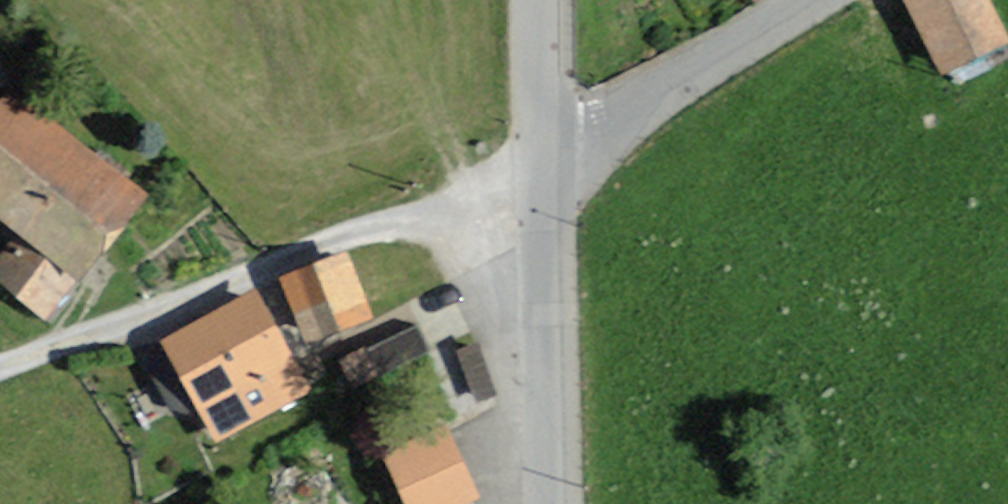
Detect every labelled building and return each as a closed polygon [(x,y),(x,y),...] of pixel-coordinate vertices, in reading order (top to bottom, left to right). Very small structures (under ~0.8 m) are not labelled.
[(968,0),(881,0),(924,77),(991,40),(968,0)] [(7,99),(0,109),(0,234),(37,262),(10,299),(58,334),(153,205),(7,99)] [(274,284),(299,342),(356,319),(331,260),(274,284)] [(307,383),(250,290),(161,345),(218,437),(307,383)] [(421,323),(343,351),(355,385),(433,357),(421,323)] [(482,340),(436,355),(455,411),(500,396),(482,340)] [(393,503),(456,503),(465,499),(426,427),(368,459),(393,503)]
